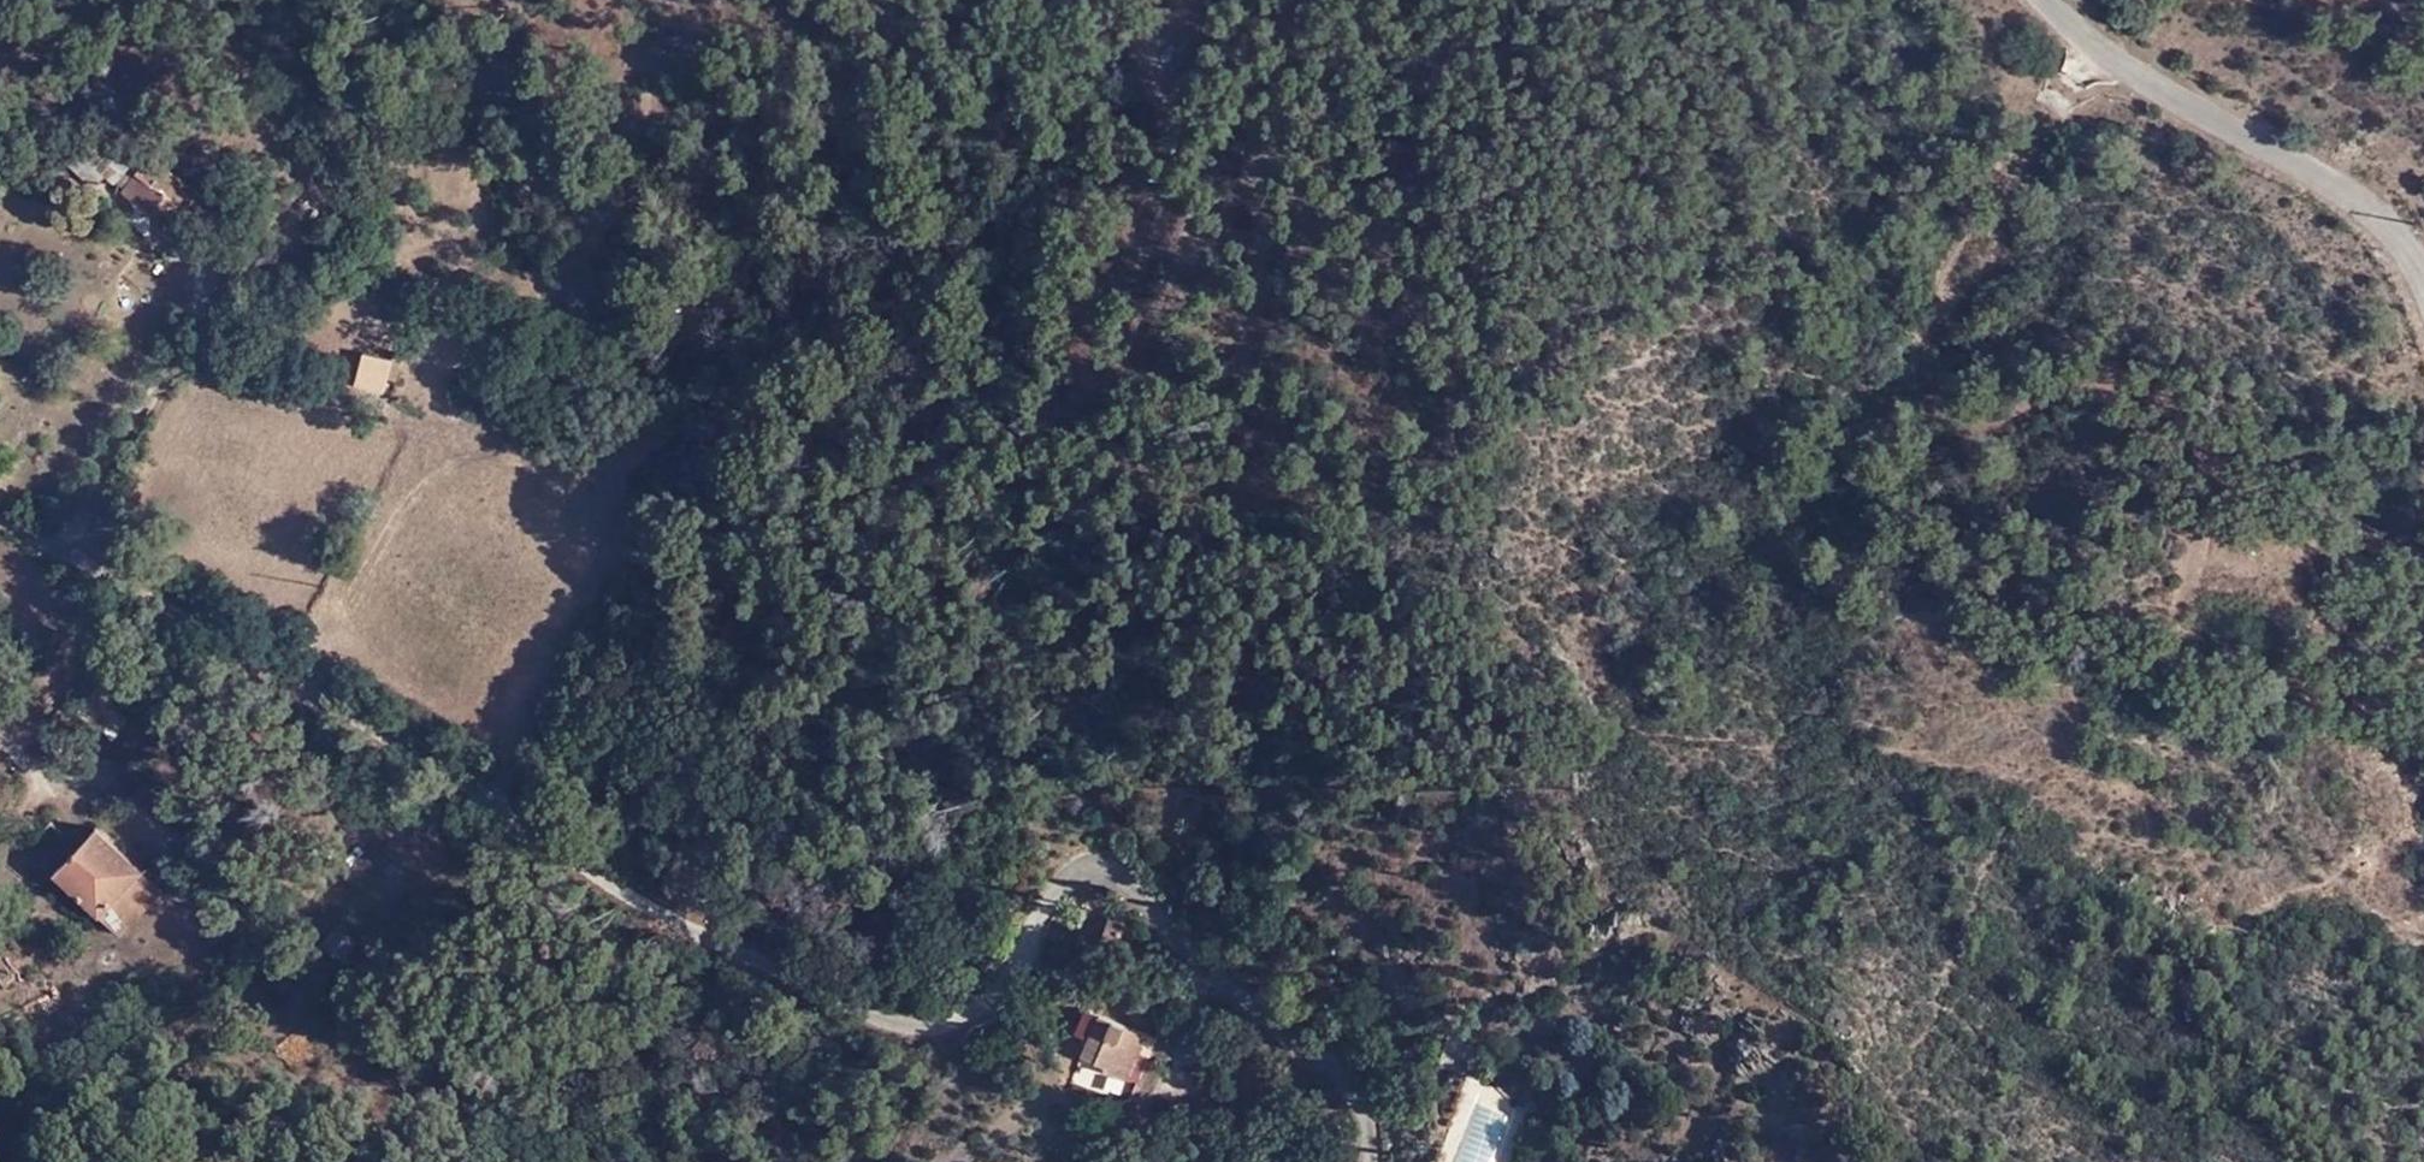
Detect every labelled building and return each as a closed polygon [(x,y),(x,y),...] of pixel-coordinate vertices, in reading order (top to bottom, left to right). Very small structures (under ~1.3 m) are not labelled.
[(179,198),(183,191),(159,175),(152,181),(140,173),(130,189),(172,221),(184,203),(179,198)] [(161,238),(172,221),(130,189),(118,206),(161,238)] [(395,364),(366,355),(357,384),(387,392),(395,364)] [(54,875),(116,936),(155,894),(93,832),(54,875)] [(1084,1060),(1135,1081),(1150,1042),(1100,1020),(1084,1060)] [(1086,1067),(1080,1087),(1126,1100),(1131,1079),(1086,1067)] [(1478,1106),(1476,1134),(1504,1136),(1506,1108),(1478,1106)]
